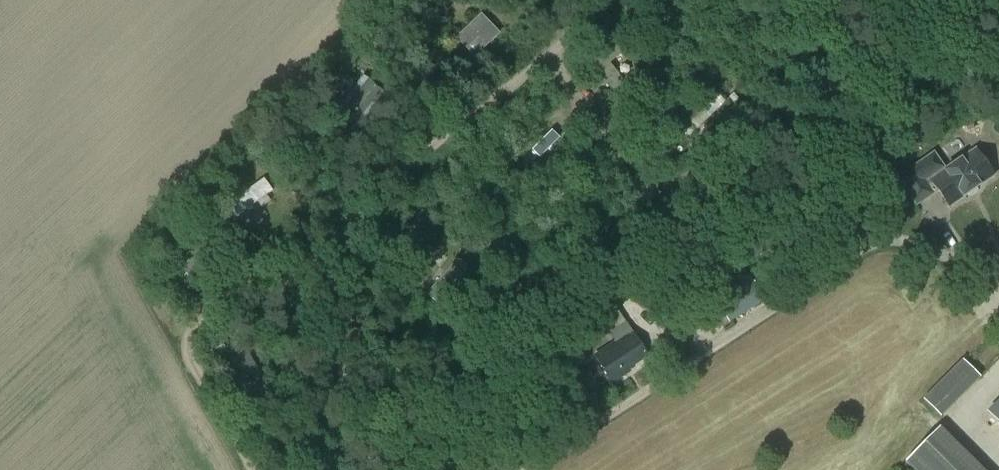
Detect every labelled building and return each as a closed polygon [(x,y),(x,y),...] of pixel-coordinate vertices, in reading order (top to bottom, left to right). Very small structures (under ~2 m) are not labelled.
[(480,14),(457,36),(473,52),(495,30),(480,14)] [(617,37),(591,59),(613,91),(622,85),(609,65),(627,50),(617,37)] [(363,77),(331,114),(352,132),(384,95),(363,77)] [(680,117),(695,131),(722,101),(708,87),(680,117)] [(528,172),(558,141),(544,129),(515,160),(528,172)] [(911,200),(932,186),(947,208),(992,178),(974,151),(944,171),(932,154),(896,179),(911,200)] [(231,203),(247,227),(262,216),(253,204),(270,192),(262,181),(231,203)] [(603,259),(609,265),(613,261),(607,255),(603,259)] [(429,291),(443,302),(472,267),(458,256),(429,291)] [(719,304),(742,290),(736,281),(713,295),(719,304)] [(719,304),(730,321),(764,300),(753,283),(742,290),(719,304)] [(595,356),(612,384),(630,374),(627,369),(647,357),(626,323),(611,333),(617,343),(595,356)] [(247,352),(232,360),(252,394),(267,385),(247,352)] [(947,416),(986,375),(967,356),(928,397),(947,416)] [(989,413),(998,423),(998,403),(989,413)] [(939,432),(905,466),(909,469),(977,469),(939,432)]
